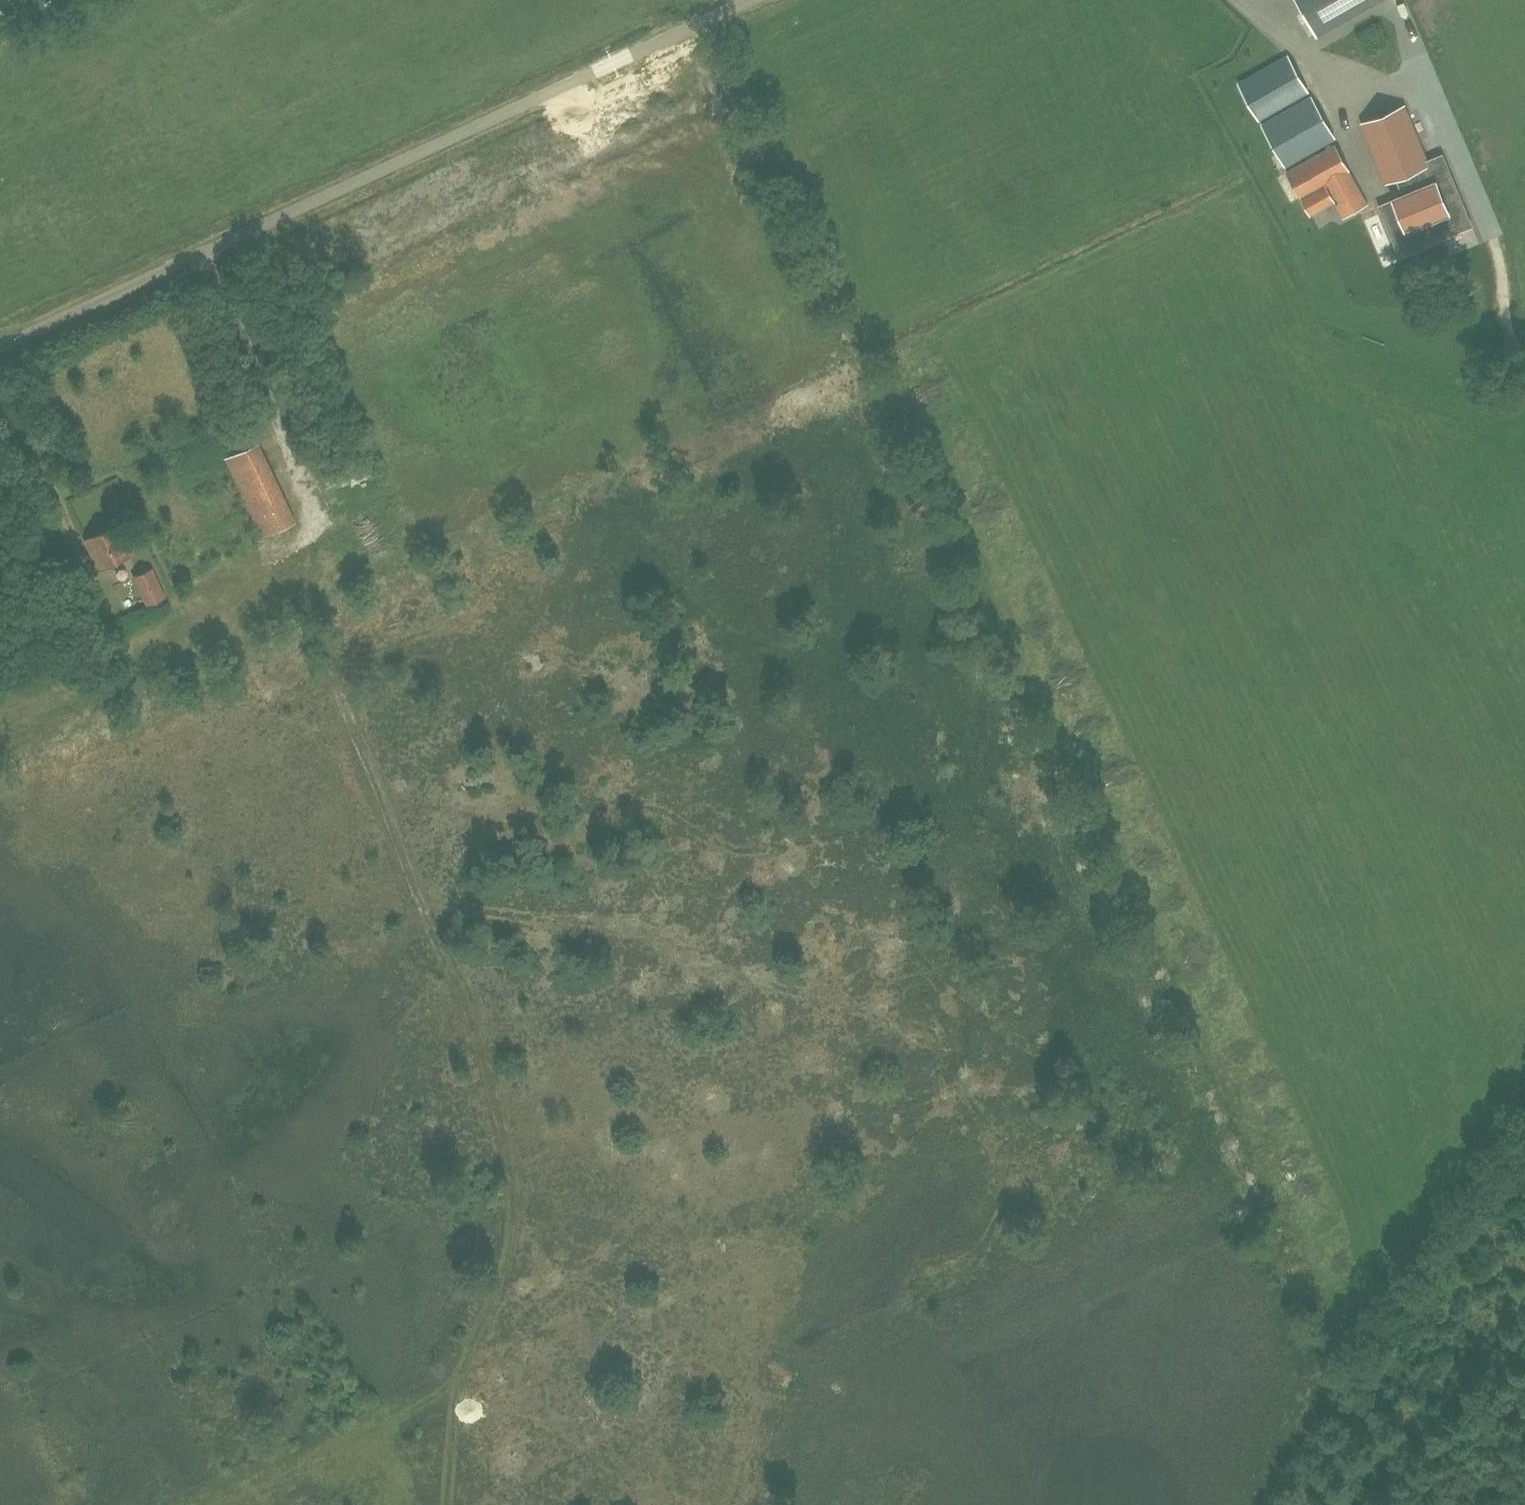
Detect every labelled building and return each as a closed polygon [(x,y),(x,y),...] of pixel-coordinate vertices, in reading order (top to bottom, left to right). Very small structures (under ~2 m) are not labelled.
[(1376,0),(1297,0),(1316,34),(1376,0)] [(1288,56),(1239,83),(1259,118),(1308,90),(1288,56)] [(1311,96),(1262,123),(1286,165),(1335,137),(1311,96)] [(1363,123),(1387,181),(1402,175),(1409,193),(1395,199),(1407,229),(1448,212),(1437,185),(1442,183),(1433,162),(1428,164),(1404,106),(1363,123)] [(1367,203),(1335,145),(1287,172),(1311,215),(1334,201),(1343,217),(1367,203)] [(225,458),(263,537),(292,522),(255,444),(225,458)] [(86,539),(94,556),(99,554),(105,565),(131,553),(124,538),(126,537),(120,522),(86,539)] [(153,567),(133,575),(146,606),(166,597),(153,567)]
